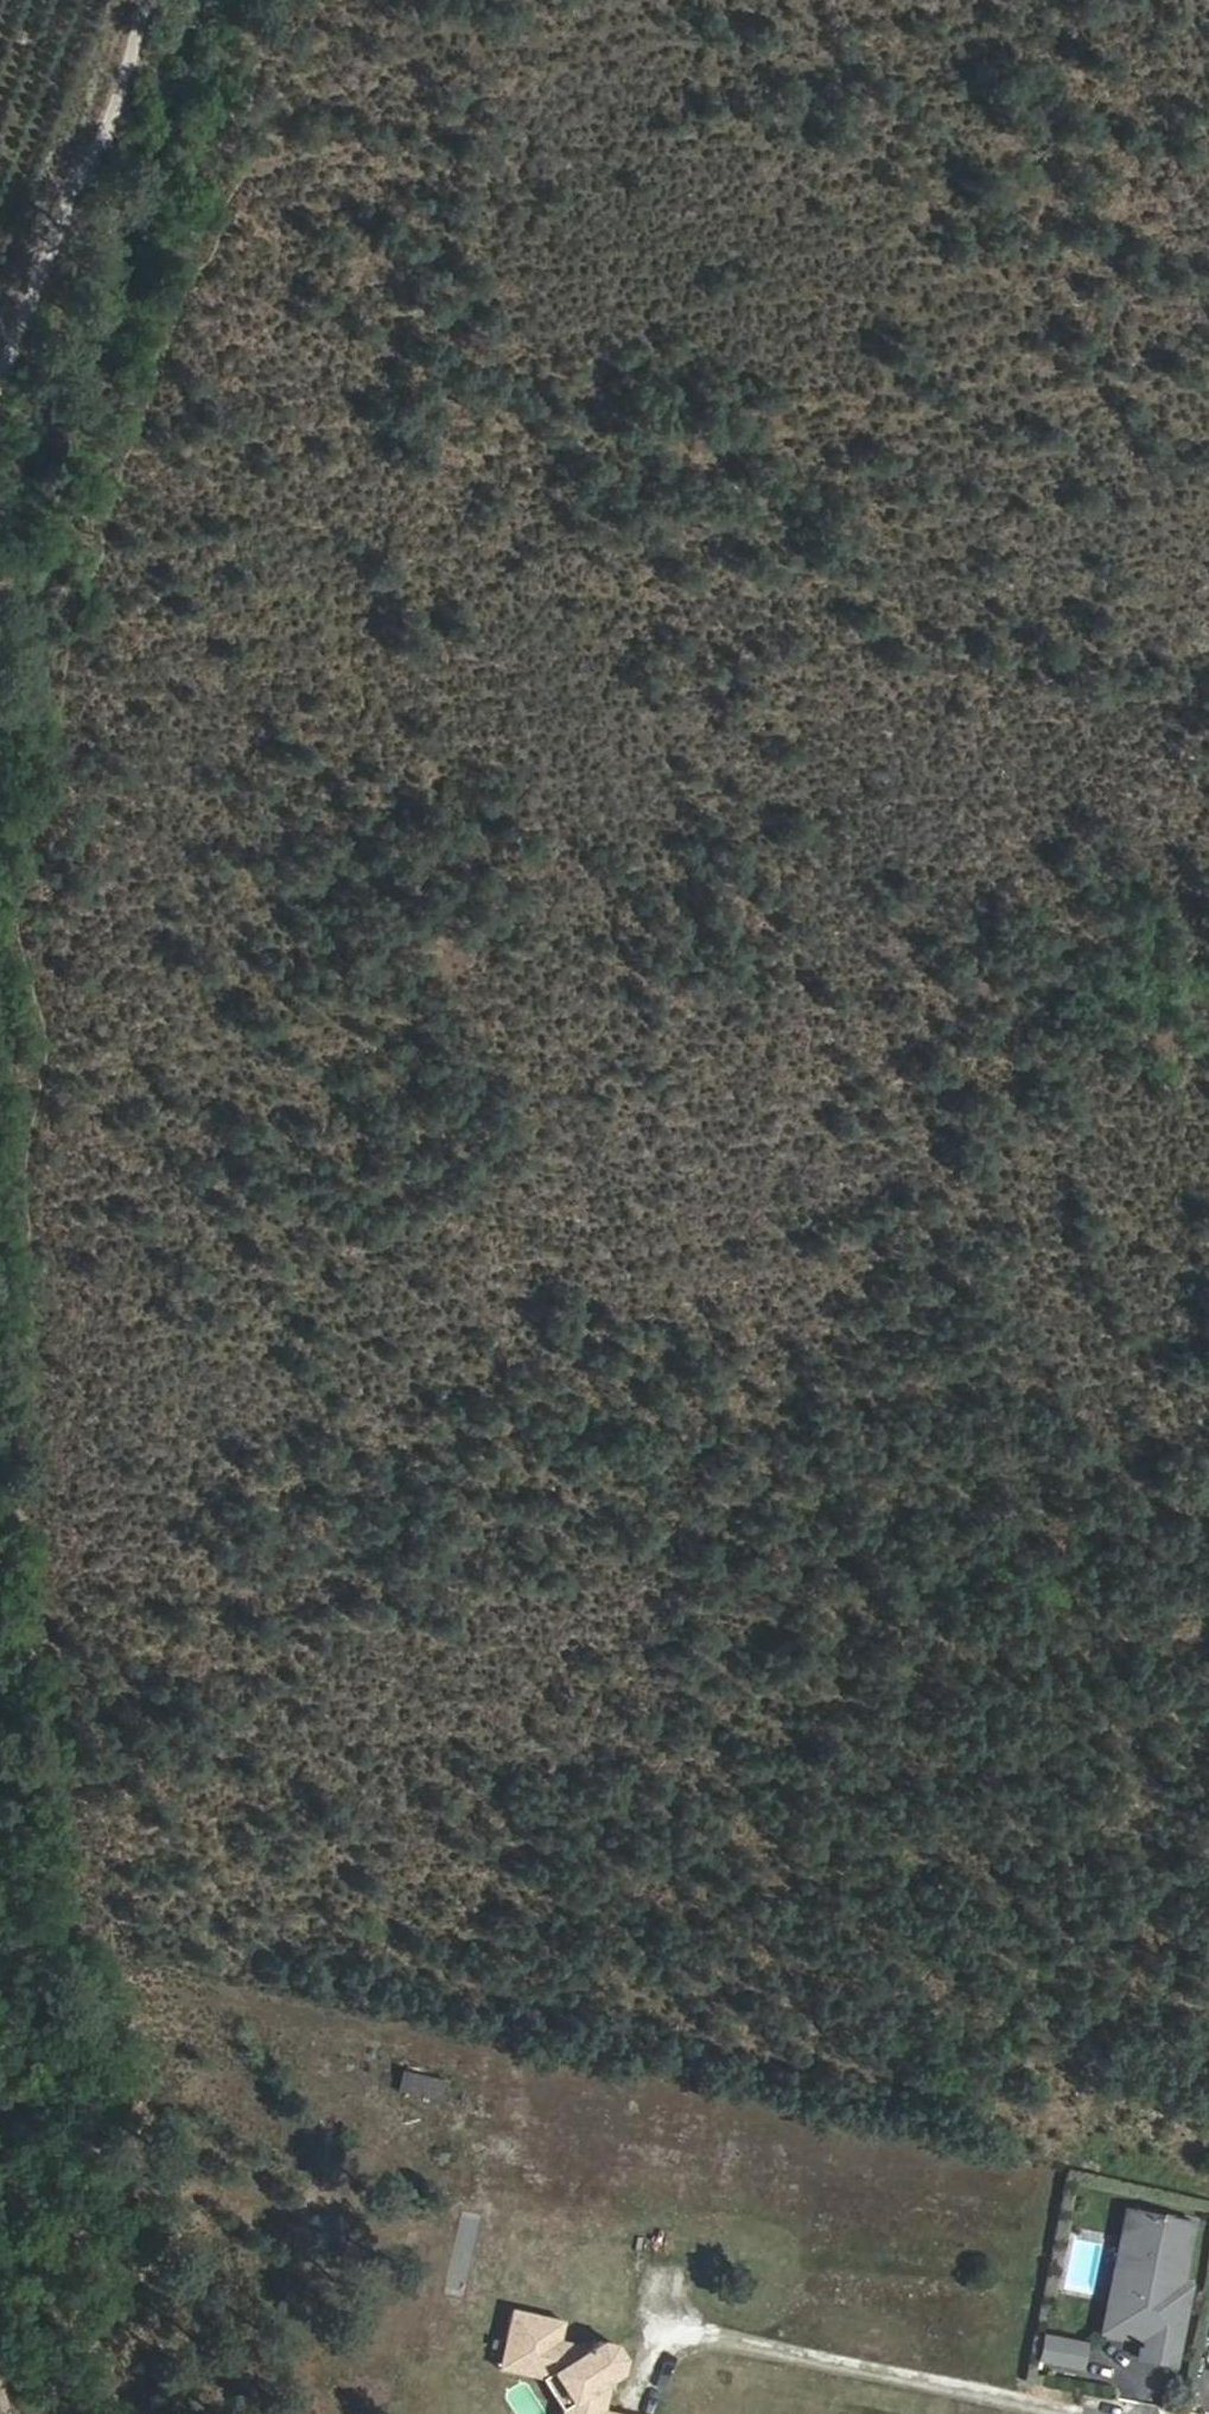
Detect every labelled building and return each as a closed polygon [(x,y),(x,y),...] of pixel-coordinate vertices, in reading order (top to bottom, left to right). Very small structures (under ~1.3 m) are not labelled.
[(438,2099),(443,2076),(400,2067),(395,2090),(438,2099)] [(1137,2214),(1131,2214),(1112,2338),(1118,2338),(1123,2308),(1130,2303),(1135,2303),(1141,2298),(1147,2260),(1142,2254),(1138,2253),(1133,2246),(1137,2214)] [(1150,2361),(1187,2367),(1200,2287),(1191,2285),(1200,2224),(1137,2214),(1133,2246),(1138,2253),(1142,2254),(1147,2260),(1141,2298),(1135,2303),(1130,2303),(1123,2308),(1118,2338),(1130,2341),(1135,2336),(1145,2338),(1150,2343),(1152,2344),(1150,2361)] [(619,2403),(629,2396),(608,2366),(598,2372),(566,2367),(569,2347),(517,2337),(508,2388),(560,2398),(571,2413),(617,2413),(619,2403)] [(1066,2346),(1054,2344),(1053,2353),(1061,2354),(1066,2351),(1066,2346)] [(1091,2374),(1095,2351),(1066,2346),(1066,2351),(1061,2354),(1053,2353),(1051,2368),(1091,2374)] [(560,2398),(508,2388),(506,2396),(559,2406),(564,2413),(571,2413),(560,2398)]
